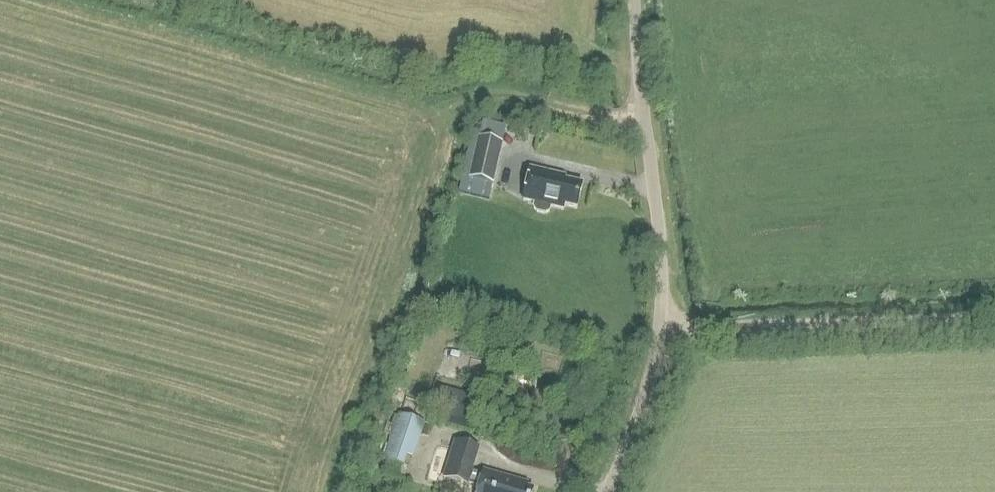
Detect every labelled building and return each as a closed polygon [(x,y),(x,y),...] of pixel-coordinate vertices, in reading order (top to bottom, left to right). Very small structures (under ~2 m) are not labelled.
[(483,121),(479,139),(502,144),(506,126),(483,121)] [(493,185),(502,144),(479,139),(470,180),(493,185)] [(535,204),(534,209),(537,213),(546,215),(550,212),(551,207),(564,210),(565,206),(577,209),(583,186),(555,179),(556,175),(530,170),(523,201),(535,204)] [(462,178),(459,192),(490,198),(493,185),(470,180),(462,178)] [(438,387),(434,401),(438,402),(436,409),(450,413),(447,424),(474,431),(477,420),(468,418),(473,404),(474,398),(438,387)] [(398,413),(383,459),(407,467),(422,422),(398,413)] [(453,448),(445,475),(478,485),(476,491),(530,491),(531,487),(514,482),(515,479),(484,469),(483,473),(471,469),(475,455),(453,448)]
